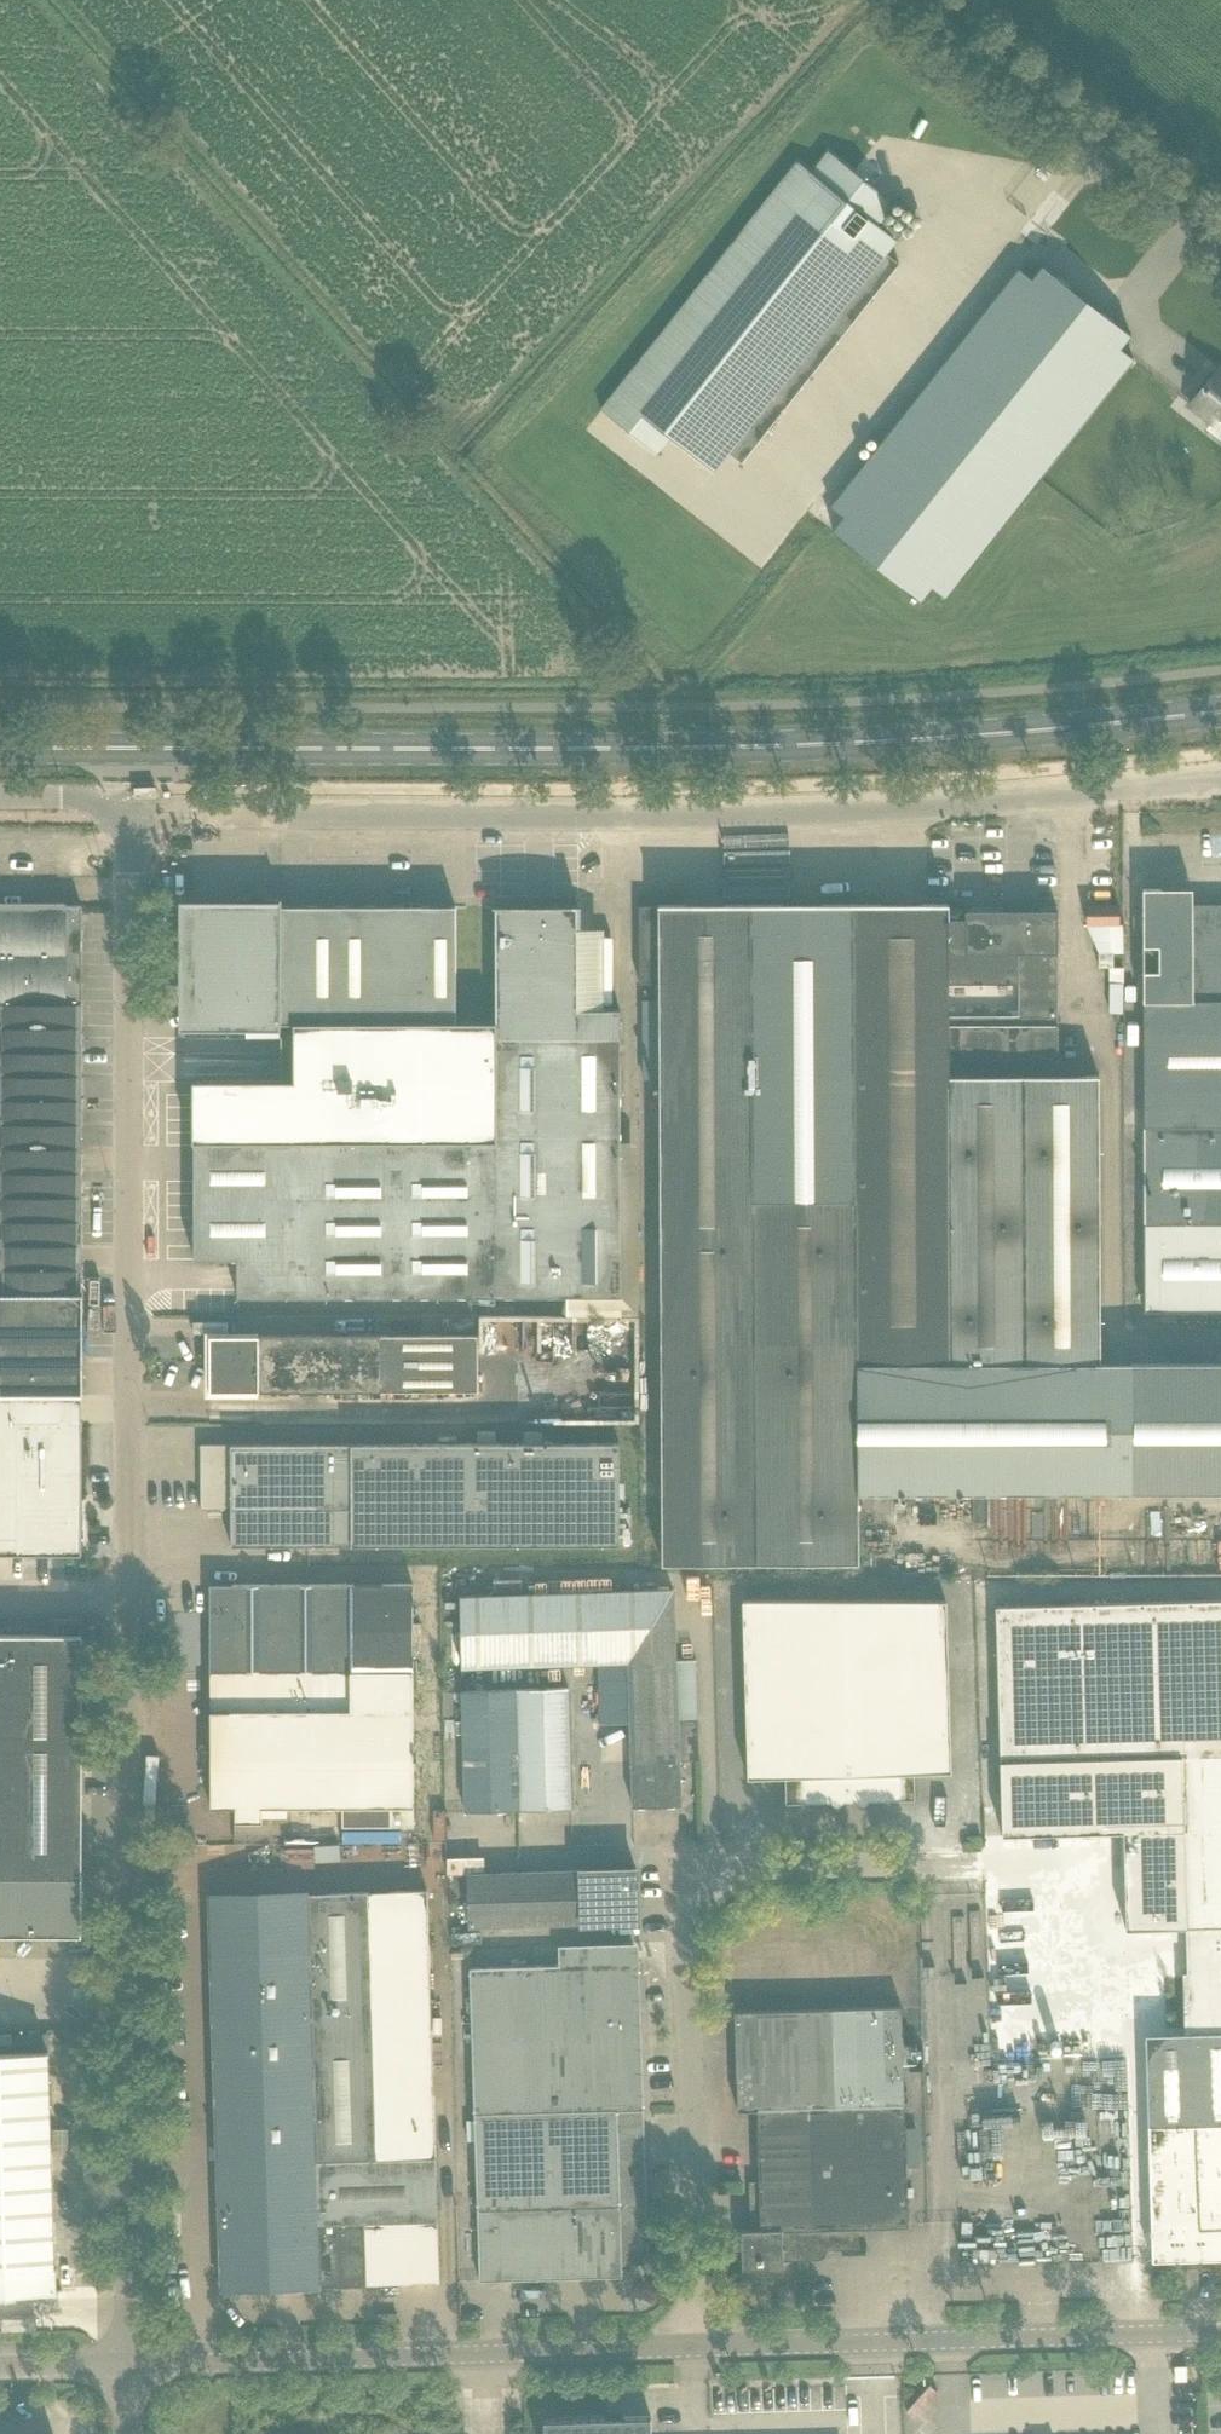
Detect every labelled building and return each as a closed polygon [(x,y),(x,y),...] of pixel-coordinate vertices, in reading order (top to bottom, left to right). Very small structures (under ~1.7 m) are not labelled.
[(738,467),(896,267),(883,257),(898,238),(879,222),(891,207),(824,154),(810,171),(798,161),(597,412),(652,456),(665,439),(710,475),(725,456),(738,467)] [(1020,268),(831,507),(844,517),(834,531),(921,600),(931,586),(945,597),(1134,358),(1120,347),(1131,334),(1044,265),(1033,278),(1020,268)] [(1211,422),(1217,414),(1220,417),(1220,369),(1219,367),(1189,405),(1211,422)] [(1193,904),(1192,888),(1143,889),(1144,1311),(1220,1311),(1220,904),(1193,904)] [(295,1024),(295,1082),(194,1082),(194,1142),(296,1142),(495,1142),(495,1024),(456,1024),(456,906),(281,906),(281,900),(283,900),(283,899),(265,899),(265,900),(266,900),(266,906),(193,907),(193,1024),(295,1024)] [(1098,1076),(948,1077),(948,1061),(1032,1061),(1056,1061),(1056,1062),(1058,1062),(1057,911),(1055,911),(1055,913),(967,914),(967,911),(965,911),(965,919),(949,919),(949,903),(658,904),(658,906),(639,906),(639,983),(658,982),(660,1564),(858,1563),(857,1493),(1136,1492),(1220,1491),(1220,1364),(1136,1365),(1099,1365),(1098,1076)] [(1087,905),(1087,924),(1119,924),(1119,905),(1087,905)] [(82,1393),(81,906),(0,906),(0,1393),(82,1393)] [(497,1141),(497,1297),(618,1297),(618,1009),(576,1010),(577,906),(494,906),(494,908),(495,908),(495,1142),(497,1141)] [(237,1297),(497,1297),(497,1141),(495,1142),(296,1142),(296,1258),(237,1258),(237,1259),(237,1297)] [(194,1259),(237,1259),(237,1258),(296,1258),(296,1142),(194,1142),(194,1259)] [(477,1392),(477,1335),(212,1336),(212,1392),(381,1392),(477,1392)] [(82,1422),(82,1421),(55,1421),(55,1397),(82,1397),(82,1393),(0,1393),(0,1553),(17,1553),(17,1554),(82,1554),(82,1422)] [(619,1546),(619,1444),(200,1444),(200,1509),(231,1509),(231,1546),(619,1546)] [(381,1567),(381,1580),(416,1580),(417,1612),(436,1611),(435,1565),(381,1567)] [(210,1636),(210,1690),(413,1692),(412,1584),(209,1584),(210,1629),(206,1629),(206,1636),(210,1636)] [(459,1595),(461,1667),(599,1663),(601,1723),(630,1722),(633,1806),(646,1806),(681,1805),(679,1761),(699,1760),(696,1659),(676,1660),(673,1588),(459,1595)] [(946,1600),(742,1600),(747,1778),(785,1777),(786,1802),(830,1801),(832,1803),(833,1803),(837,1807),(844,1800),(855,1800),(855,1799),(863,1806),(867,1801),(868,1802),(870,1799),(914,1798),(913,1773),(951,1772),(946,1600)] [(996,1607),(997,1668),(1002,1835),(1123,1832),(1126,1929),(1185,1927),(1186,1927),(1220,1926),(1220,1600),(1020,1606),(996,1607)] [(86,1642),(86,1635),(82,1635),(82,1619),(49,1619),(49,1634),(0,1634),(0,1935),(82,1935),(82,1661),(86,1661),(86,1654),(90,1654),(90,1642),(86,1642)] [(462,1690),(464,1787),(465,1811),(571,1808),(568,1687),(462,1690)] [(413,1692),(210,1690),(210,1807),(235,1807),(235,1822),(262,1821),(262,1807),(342,1806),(342,1826),(414,1825),(414,1782),(413,1692)] [(486,1869),(485,1854),(448,1855),(449,1871),(486,1869)] [(466,1874),(468,1927),(637,1922),(635,1869),(466,1874)] [(320,2285),(439,2282),(427,1890),(208,1897),(221,2288),(320,2285)] [(1048,1951),(1006,1952),(1008,2042),(1050,2042),(1048,1951)] [(622,2264),(648,2263),(639,1962),(469,1968),(479,2280),(622,2276),(622,2264)] [(1187,1972),(1189,2033),(1173,2033),(1146,2069),(1151,2261),(1220,2259),(1220,1971),(1187,1972)] [(749,2181),(750,2230),(741,2230),(742,2273),(783,2272),(783,2261),(810,2260),(810,2250),(859,2249),(858,2228),(908,2226),(901,2007),(734,2012),(737,2111),(757,2110),(759,2181),(749,2181)] [(55,2293),(48,2052),(0,2053),(0,2294),(55,2293)] [(544,2433),(651,2433),(650,2415),(543,2418),(544,2433)]
